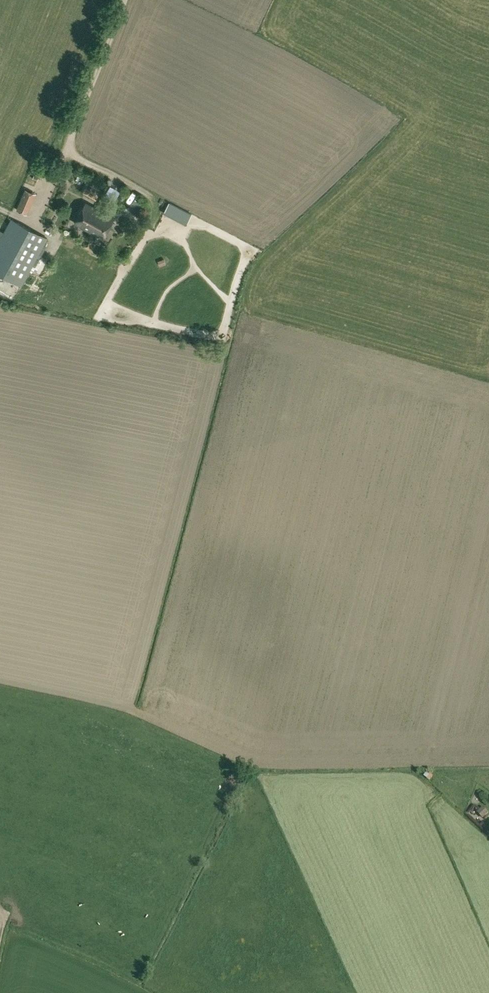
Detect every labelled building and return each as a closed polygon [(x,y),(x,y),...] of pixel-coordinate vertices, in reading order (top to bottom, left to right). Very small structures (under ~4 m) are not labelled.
[(23,195),(17,209),(26,213),(32,199),(23,195)] [(145,206),(135,197),(127,206),(137,215),(145,206)] [(169,201),(163,212),(186,224),(192,213),(169,201)] [(92,214),(96,208),(86,202),(75,222),(90,231),(97,219),(94,218),(95,216),(92,214)] [(97,219),(90,231),(103,238),(114,218),(96,208),(92,214),(95,216),(94,218),(97,219)] [(0,238),(0,264),(4,266),(1,273),(12,279),(18,283),(21,285),(47,238),(11,218),(0,238)] [(431,778),(435,771),(427,766),(423,772),(431,778)] [(482,818),(488,812),(483,807),(477,813),(482,818)]
